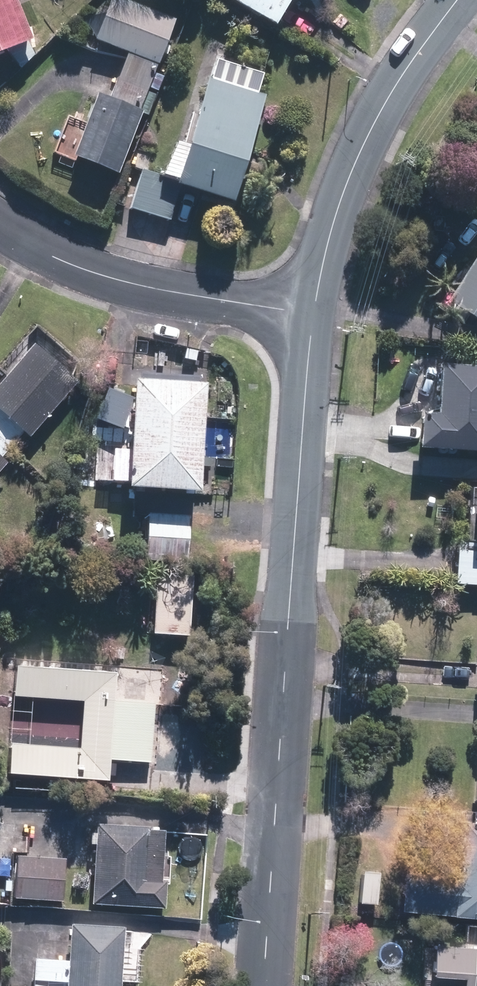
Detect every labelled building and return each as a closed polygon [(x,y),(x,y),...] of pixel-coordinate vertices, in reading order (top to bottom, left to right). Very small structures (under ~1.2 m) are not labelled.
[(25,42),(8,0),(0,0),(0,52),(25,42)] [(114,0),(108,0),(92,41),(126,54),(108,102),(95,97),(70,159),(114,176),(138,114),(135,113),(170,22),(114,0)] [(267,28),(284,0),(220,0),(267,28)] [(140,171),(128,211),(167,223),(177,189),(227,204),(260,98),(203,81),(172,181),(140,171)] [(476,324),(476,253),(444,303),(476,324)] [(20,432),(26,438),(74,384),(31,346),(0,382),(0,455),(20,432)] [(412,450),(476,454),(476,370),(433,368),(433,372),(407,370),(405,404),(431,405),(430,416),(414,415),(412,450)] [(139,384),(128,383),(123,489),(190,491),(194,386),(192,386),(192,379),(139,377),(139,384)] [(453,585),(474,587),(474,589),(476,589),(476,495),(472,495),(468,546),(456,545),(453,585)] [(146,517),(143,561),(182,563),(185,519),(146,517)] [(186,576),(154,574),(151,634),(183,636),(186,576)] [(110,675),(15,668),(13,698),(82,703),(78,750),(9,744),(7,774),(102,781),(104,760),(138,762),(142,708),(108,706),(110,675)] [(399,913),(476,920),(476,827),(408,821),(399,913)] [(160,831),(93,826),(88,905),(161,910),(163,884),(157,883),(160,831)] [(15,859),(13,899),(58,901),(61,861),(15,859)] [(120,930),(68,927),(65,985),(117,985),(120,930)] [(434,948),(431,985),(476,985),(476,951),(434,948)]
